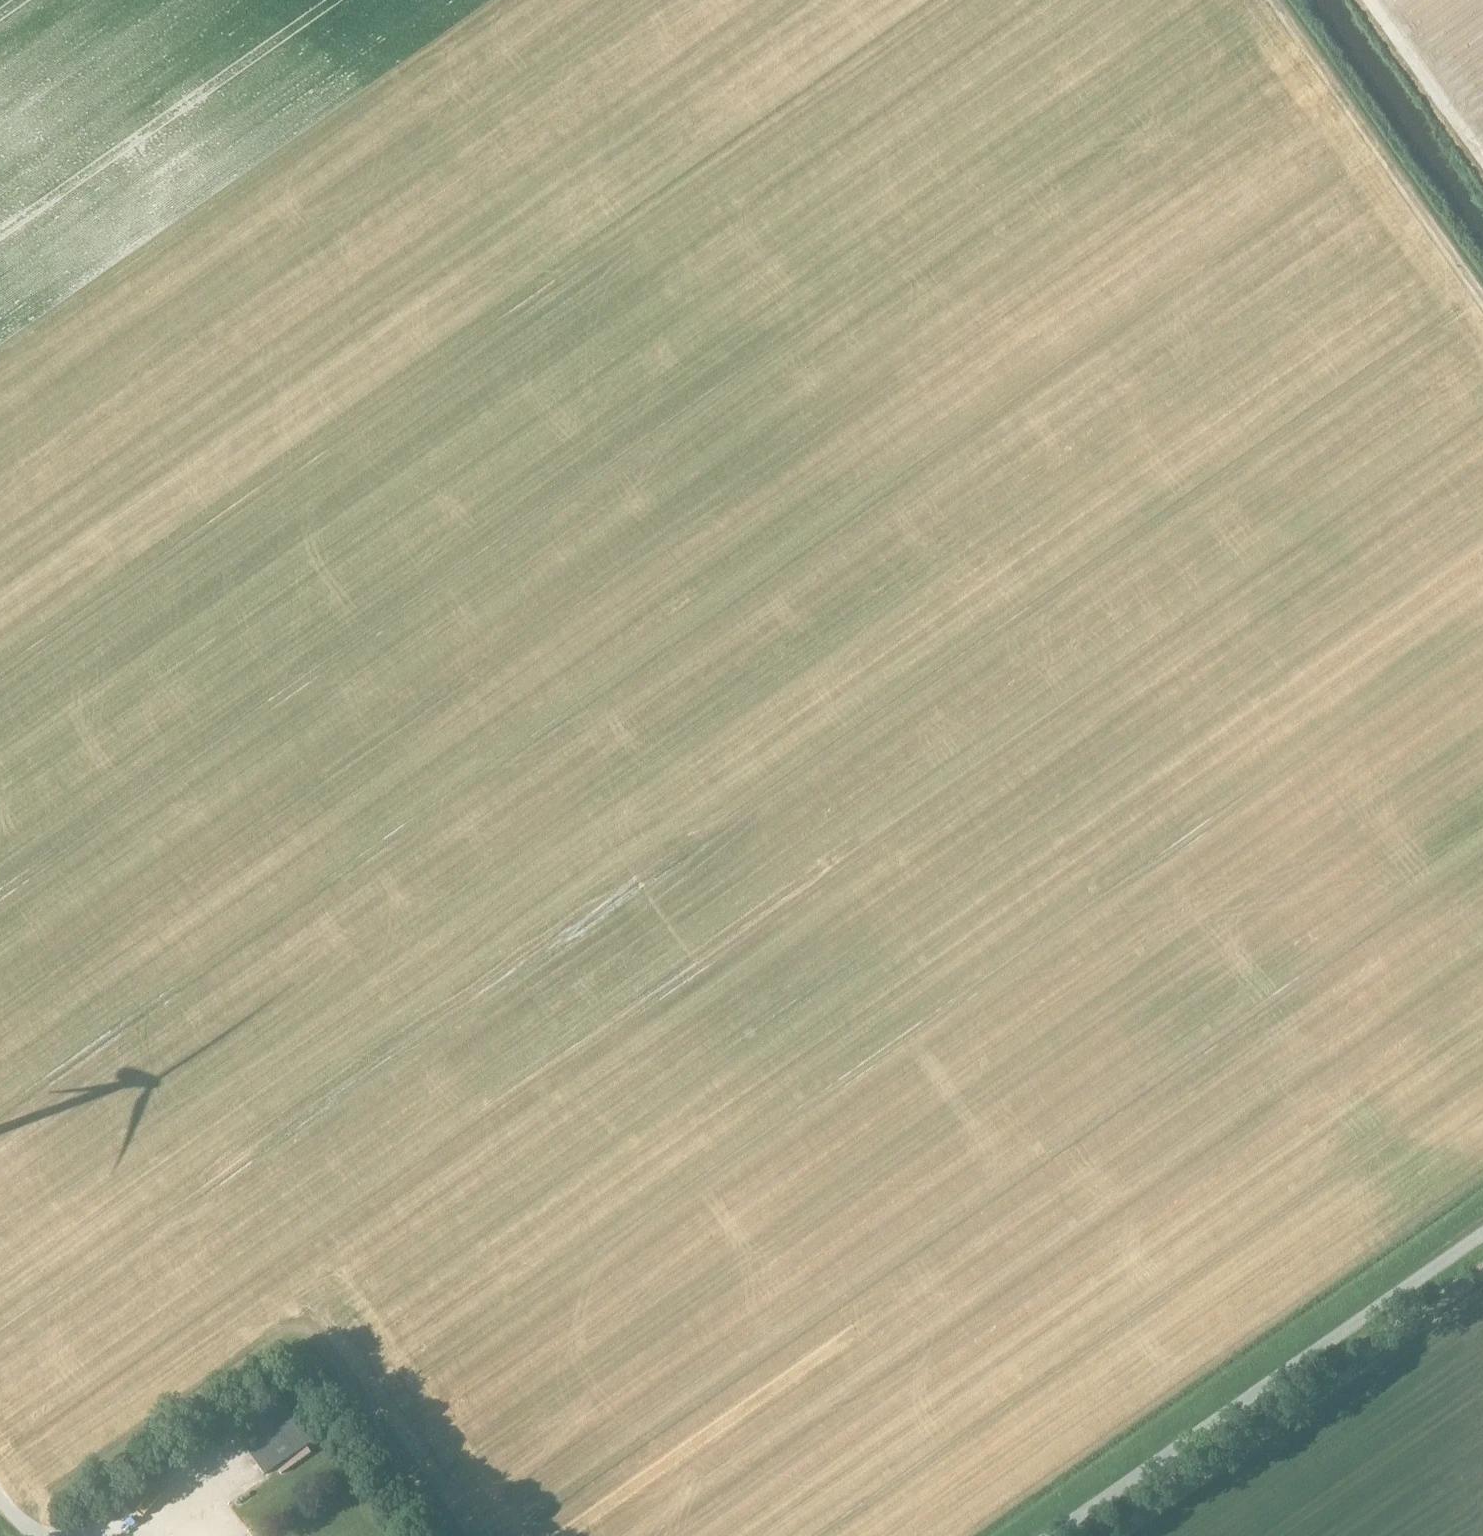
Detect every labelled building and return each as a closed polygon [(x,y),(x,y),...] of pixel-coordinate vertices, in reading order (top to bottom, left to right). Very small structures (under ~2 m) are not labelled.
[(314,1453),(309,1446),(314,1443),(277,1388),(227,1421),(266,1477),(279,1467),(283,1474),(314,1453)] [(1073,1504),(1057,1510),(1061,1521),(1078,1514),(1073,1504)]
